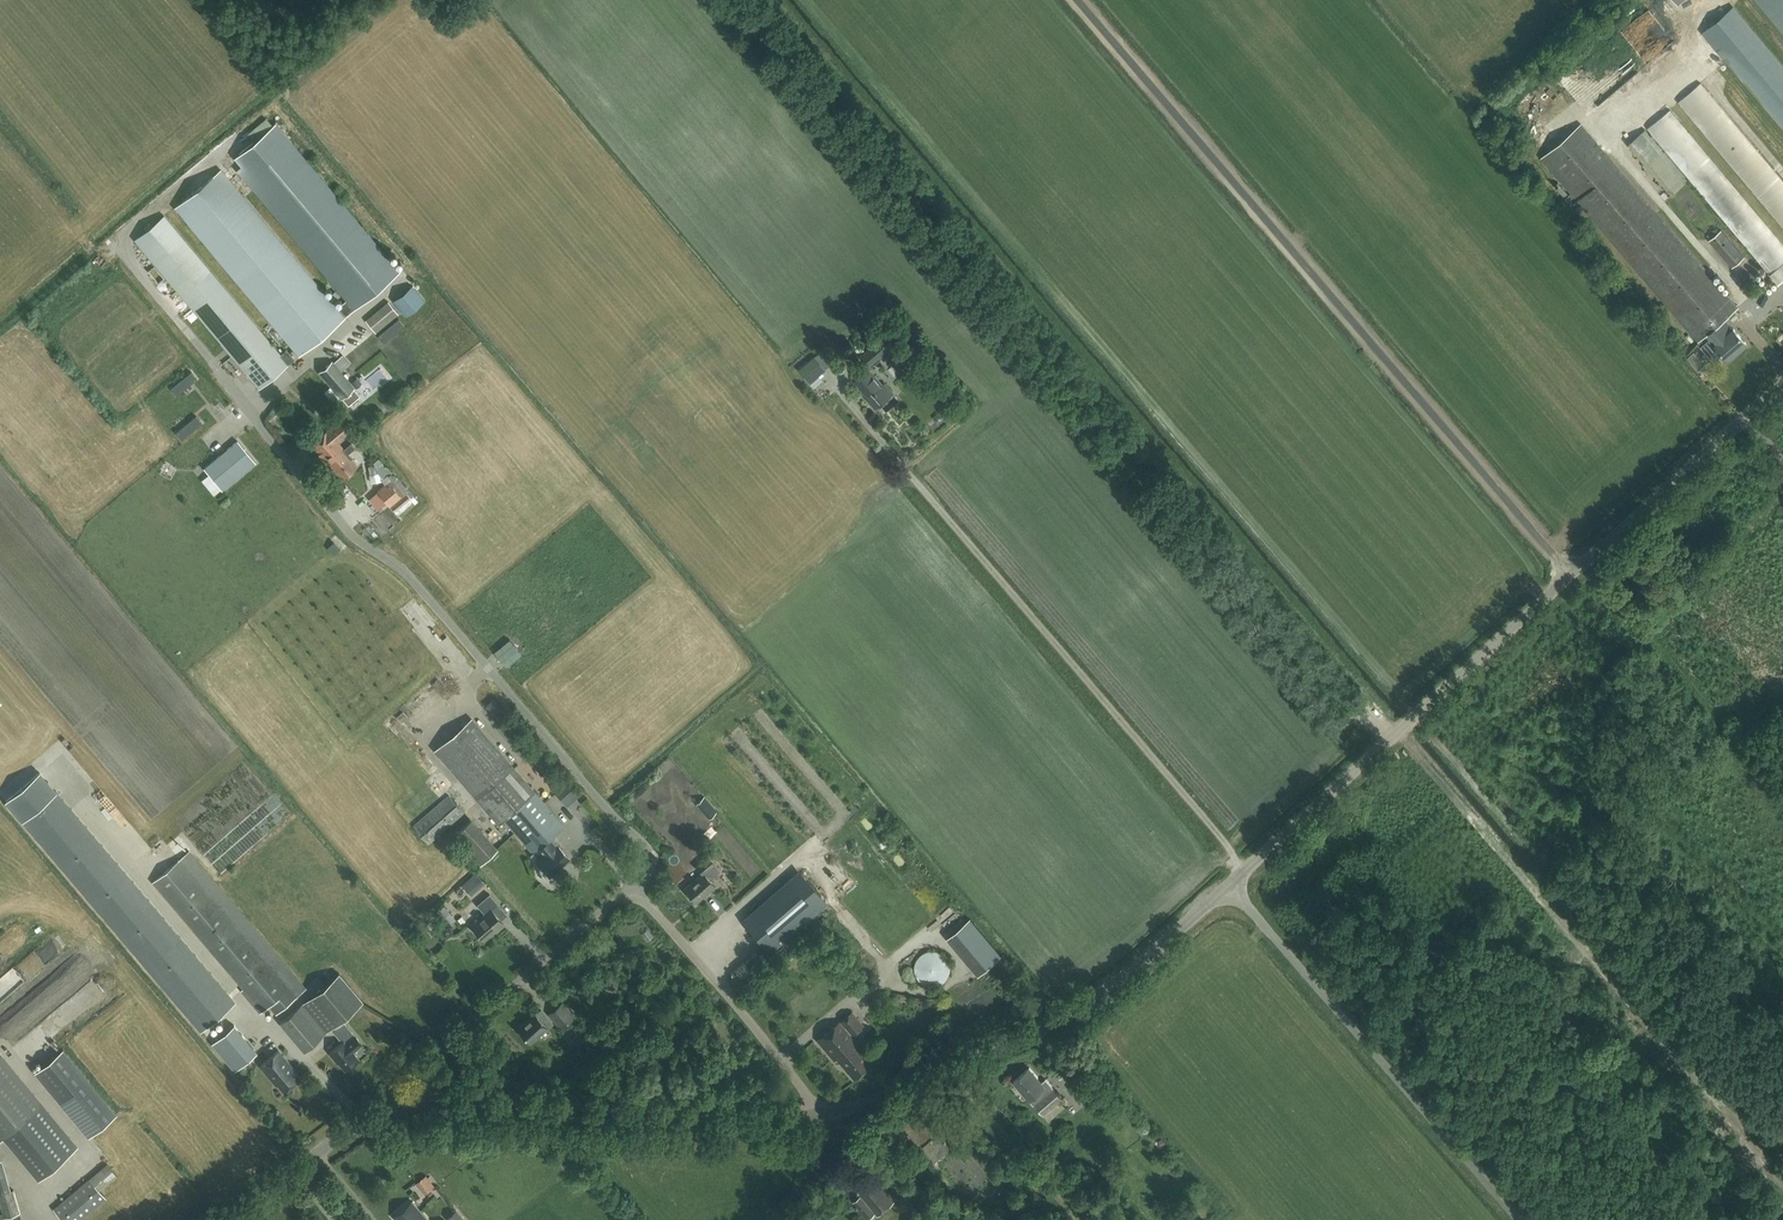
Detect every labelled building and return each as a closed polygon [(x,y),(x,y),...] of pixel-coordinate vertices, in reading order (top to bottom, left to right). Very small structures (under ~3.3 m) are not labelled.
[(1782,32),(1782,0),(1756,0),(1782,32)] [(1733,6),(1703,31),(1782,127),(1782,65),(1733,6)] [(1595,95),(1602,104),(1639,74),(1629,61),(1598,85),(1590,74),(1589,75),(1582,66),(1563,82),(1578,101),(1584,96),(1588,101),(1595,95)] [(1700,82),(1679,100),(1678,101),(1782,227),(1782,181),(1700,82)] [(1525,108),(1535,99),(1529,92),(1519,101),(1525,108)] [(1778,284),(1782,279),(1782,244),(1670,109),(1647,128),(1778,284)] [(276,122),(229,161),(345,300),(353,310),(400,271),(276,122)] [(1543,155),(1699,339),(1707,333),(1725,317),(1738,306),(1583,122),(1543,155)] [(221,170),(176,207),(299,355),(344,317),(353,310),(345,300),(336,308),(332,303),(327,297),(221,170)] [(294,359),(289,353),(289,354),(286,350),(280,355),(164,216),(136,240),(259,388),(294,359)] [(1744,257),(1721,230),(1710,239),(1733,266),(1744,257)] [(1750,284),(1743,289),(1747,294),(1753,288),(1750,284)] [(412,285),(393,300),(406,315),(424,300),(412,285)] [(365,319),(375,332),(398,313),(388,301),(365,319)] [(1738,352),(1740,349),(1739,347),(1746,341),(1725,317),(1707,333),(1715,343),(1723,352),(1720,354),(1726,362),(1738,352)] [(879,358),(897,342),(888,331),(870,347),(879,358)] [(810,382),(826,369),(815,355),(799,369),(810,382)] [(332,360),(318,372),(330,386),(340,398),(341,399),(343,398),(349,405),(359,396),(353,389),(355,387),(342,371),(334,362),(332,360)] [(909,366),(916,375),(921,370),(914,362),(909,366)] [(876,407),(894,392),(885,382),(883,384),(869,368),(856,379),(870,395),(867,397),(876,407)] [(293,440),(303,434),(290,414),(281,420),(293,440)] [(311,444),(325,460),(331,454),(330,453),(332,451),(330,448),(338,441),(349,432),(339,420),(311,444)] [(238,440),(204,468),(222,490),(256,462),(238,440)] [(331,454),(325,460),(329,465),(330,464),(343,479),(357,466),(350,458),(351,457),(348,453),(355,447),(351,443),(344,449),(338,441),(330,448),(332,451),(330,453),(331,454)] [(368,465),(370,475),(379,473),(377,463),(368,465)] [(389,480),(378,490),(391,504),(401,495),(389,480)] [(406,492),(391,506),(395,511),(411,497),(406,492)] [(363,523),(356,527),(360,533),(367,529),(363,523)] [(549,876),(552,874),(569,858),(557,844),(556,844),(551,838),(564,826),(529,784),(472,718),(435,749),(498,822),(504,818),(533,852),(531,854),(549,876)] [(99,758),(99,774),(112,774),(112,758),(99,758)] [(10,798),(6,801),(80,888),(201,1030),(235,1002),(114,860),(40,772),(10,798)] [(211,780),(214,787),(228,781),(225,774),(211,780)] [(566,778),(554,789),(567,804),(579,793),(566,778)] [(95,788),(89,792),(95,802),(101,799),(95,788)] [(85,791),(80,796),(87,803),(92,799),(85,791)] [(414,826),(429,843),(465,811),(450,794),(414,826)] [(199,796),(180,813),(188,821),(206,803),(199,796)] [(479,864),(498,848),(471,819),(453,836),(479,864)] [(190,850),(154,881),(244,987),(241,990),(260,1012),(263,1009),(270,1004),(277,1012),(306,987),(190,850)] [(634,863),(642,856),(637,850),(629,857),(634,863)] [(709,879),(720,869),(708,855),(697,865),(703,872),(685,888),(696,901),(715,885),(709,879)] [(485,882),(477,872),(462,885),(470,895),(485,882)] [(799,872),(744,920),(770,949),(825,902),(799,872)] [(484,940),(504,922),(492,909),(498,903),(490,893),(477,904),(485,914),(472,926),(484,940)] [(445,906),(440,910),(451,924),(456,920),(445,906)] [(432,921),(427,925),(430,930),(436,926),(432,921)] [(959,927),(948,937),(980,971),(998,954),(984,939),(977,946),(959,927)] [(914,968),(914,972),(915,975),(917,978),(919,981),(922,983),(925,985),(928,986),(932,986),(935,986),(938,985),(941,983),(944,981),(946,978),(948,975),(949,972),(949,968),(949,965),(948,962),(947,959),(944,956),(941,954),(938,952),(935,951),(932,951),(928,951),(925,952),(922,953),(919,956),(917,958),(915,961),(914,965),(914,968)] [(594,986),(615,991),(619,976),(597,971),(594,986)] [(302,1003),(280,1021),(304,1050),(326,1031),(331,1028),(337,1035),(348,1026),(342,1018),(363,1001),(339,972),(302,1003)] [(847,973),(840,979),(851,991),(858,985),(847,973)] [(561,1027),(574,1016),(563,1003),(550,1014),(561,1027)] [(546,1027),(552,1022),(542,1010),(536,1015),(535,1013),(518,1027),(530,1041),(547,1027),(546,1027)] [(31,1022),(24,1011),(0,1026),(0,1030),(5,1038),(31,1022)] [(841,1021),(841,1020),(818,1040),(837,1061),(839,1059),(854,1077),(872,1062),(857,1045),(860,1043),(853,1035),(864,1025),(852,1012),(841,1021)] [(234,1024),(212,1043),(235,1070),(257,1052),(234,1024)] [(42,1028),(51,1038),(55,1035),(46,1025),(42,1028)] [(342,1041),(329,1052),(335,1058),(346,1070),(360,1058),(354,1051),(363,1043),(356,1035),(348,1026),(337,1035),(342,1041)] [(22,1037),(13,1043),(25,1062),(41,1052),(36,1045),(41,1041),(37,1033),(24,1041),(22,1037)] [(35,1072),(89,1136),(118,1112),(64,1048),(35,1072)] [(300,1076),(292,1066),(279,1050),(261,1065),(277,1083),(278,1082),(284,1090),(300,1076)] [(4,1136),(39,1178),(77,1146),(42,1104),(0,1053),(0,1140),(4,1136)] [(1050,1075),(1059,1068),(1054,1063),(1046,1070),(1050,1075)] [(1049,1120),(1065,1106),(1060,1101),(1063,1098),(1046,1079),(1042,1082),(1030,1067),(1014,1081),(1030,1100),(1049,1120)] [(1080,1097),(1089,1107),(1100,1096),(1091,1087),(1080,1097)] [(925,1136),(929,1132),(934,1138),(924,1146),(935,1160),(952,1146),(945,1139),(961,1125),(949,1111),(933,1124),(920,1109),(902,1124),(917,1143),(921,1139),(923,1142),(927,1138),(925,1136)] [(116,1175),(106,1163),(89,1177),(99,1189),(116,1175)] [(878,1215),(894,1201),(877,1180),(875,1182),(867,1172),(853,1183),(860,1191),(859,1192),(861,1195),(854,1201),(869,1218),(876,1212),(878,1215)] [(426,1192),(436,1184),(428,1174),(417,1182),(426,1192)] [(99,1189),(89,1177),(54,1208),(63,1219),(79,1219),(106,1197),(99,1189)] [(0,1193),(0,1203),(4,1217),(20,1212),(14,1190),(11,1190),(0,1193)] [(412,1200),(393,1217),(396,1219),(429,1219),(412,1200)] [(456,1210),(446,1218),(447,1219),(464,1219),(456,1210)]
